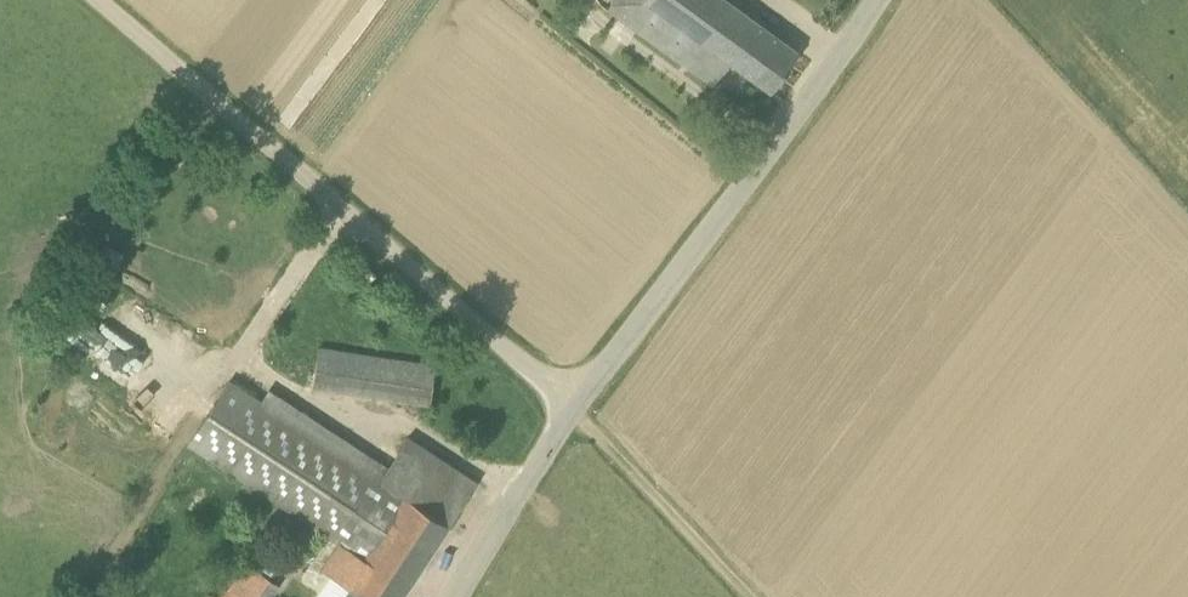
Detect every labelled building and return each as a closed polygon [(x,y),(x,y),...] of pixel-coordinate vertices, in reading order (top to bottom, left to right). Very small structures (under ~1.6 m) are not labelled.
[(798,51),(723,0),(614,0),(608,9),(713,86),(730,63),(771,91),(798,51)] [(318,348),(315,388),(435,396),(437,357),(318,348)] [(331,537),(338,542),(321,567),(351,587),(345,596),(402,596),(478,482),(409,435),(389,466),(382,478),(262,399),(230,379),(188,444),(331,537)] [(240,571),(222,596),(270,596),(272,594),(240,571)]
